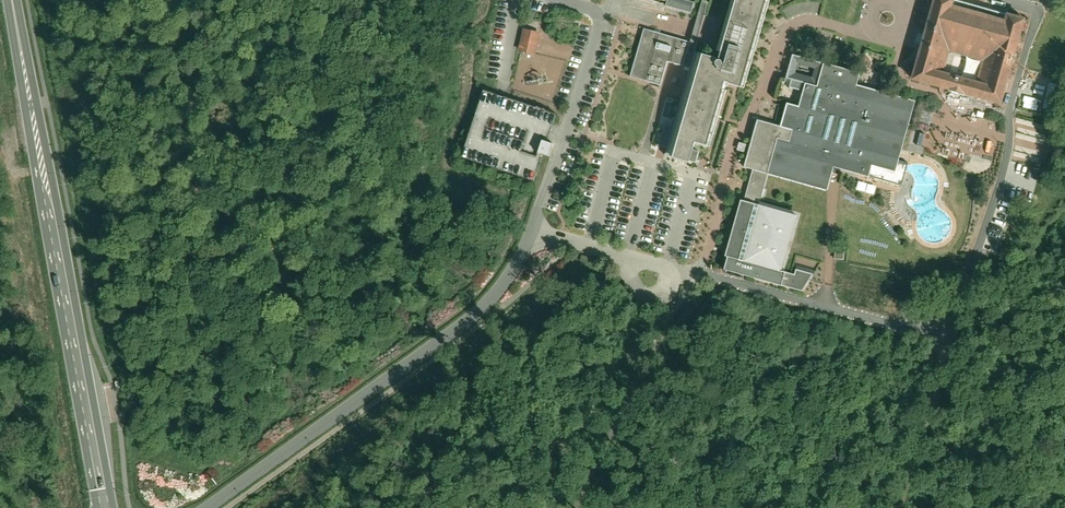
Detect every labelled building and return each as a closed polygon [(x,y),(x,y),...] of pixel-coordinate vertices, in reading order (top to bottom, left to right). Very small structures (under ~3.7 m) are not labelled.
[(717,63),(699,58),(703,45),(642,28),(628,74),(664,85),(685,91),(671,140),(696,147),(709,151),(718,120),(728,86),(730,86),(743,90),(769,0),(735,0),(717,63)] [(920,33),(908,78),(1000,102),(1024,15),(1005,10),(1003,17),(967,7),(952,3),(952,0),(929,0),(920,33)] [(535,53),(540,31),(524,27),(518,49),(535,53)] [(831,169),(867,179),(900,188),(902,178),(905,170),(906,164),(898,162),(903,143),(913,104),(855,89),(858,76),(789,58),(779,95),(801,101),(798,110),(784,106),(778,128),(756,123),(748,151),(743,170),(750,172),(769,177),(825,192),(831,169)] [(555,116),(481,93),(459,160),(533,182),(555,116)] [(696,147),(671,140),(665,158),(691,165),(696,147)] [(760,208),(769,177),(750,172),(726,264),(724,272),(728,273),(735,274),(735,275),(752,279),(777,286),(805,293),(812,282),(816,276),(797,270),(796,276),(786,273),(800,219),(760,208)]
